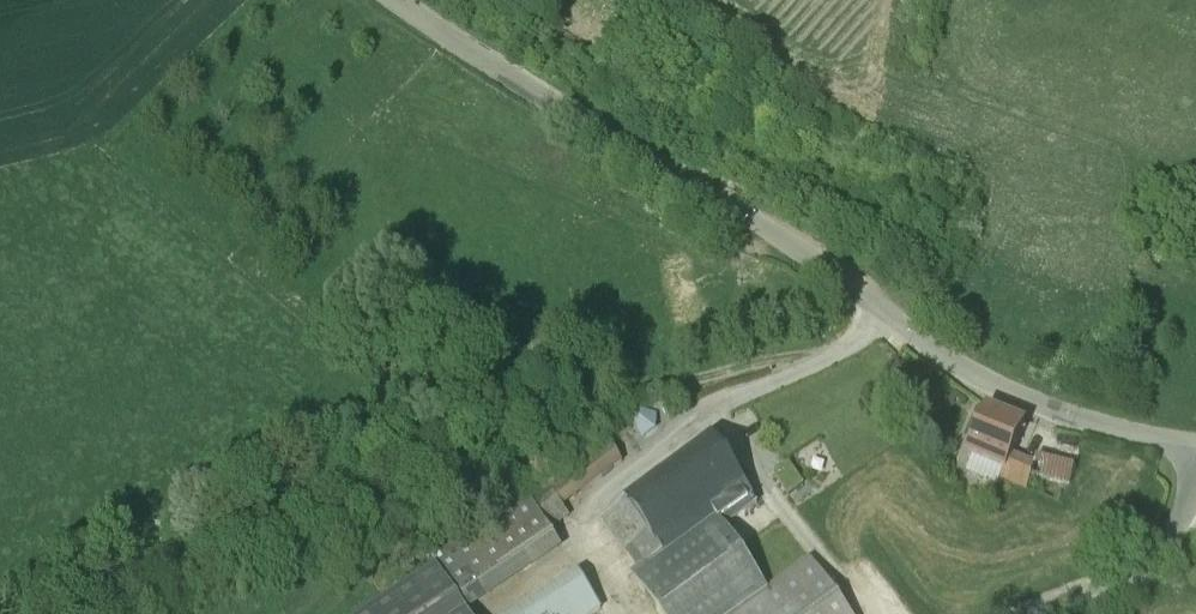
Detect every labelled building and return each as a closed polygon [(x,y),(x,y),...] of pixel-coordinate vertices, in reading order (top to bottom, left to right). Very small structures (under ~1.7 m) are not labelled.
[(1035,466),(1013,457),(1026,428),(986,411),(967,458),(1003,472),(1001,480),(1026,489),(1029,480),(1069,488),(1075,469),(1037,460),(1035,466)] [(726,459),(714,441),(603,519),(639,568),(631,574),(659,613),(850,613),(812,560),(769,590),(725,527),(702,498),(718,485),(709,471),(726,459)] [(622,462),(610,446),(553,484),(527,500),(433,559),(437,565),(360,613),(468,613),(467,613),(562,551),(549,531),(568,517),(561,506),(600,480),(599,478),(622,462)] [(702,498),(725,527),(758,504),(726,459),(709,471),(718,485),(702,498)] [(602,610),(580,575),(521,613),(596,613),(602,610)]
